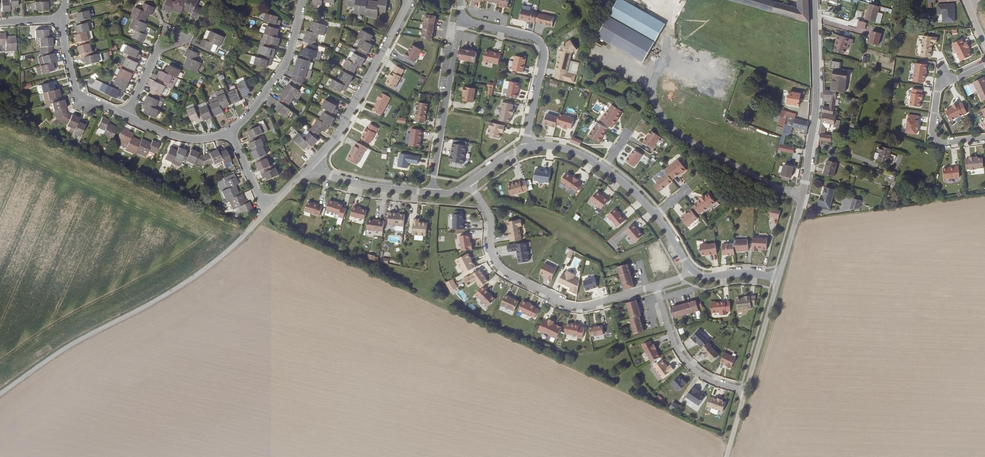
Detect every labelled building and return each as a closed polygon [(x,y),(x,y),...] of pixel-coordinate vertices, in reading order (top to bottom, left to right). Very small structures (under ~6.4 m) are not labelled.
[(1,5),(1,8),(2,11),(10,11),(10,10),(9,0),(0,0),(0,5),(1,5)] [(10,10),(15,10),(15,7),(18,7),(17,0),(9,0),(10,10)] [(187,0),(176,0),(175,2),(171,0),(167,0),(163,9),(170,13),(172,10),(181,14),(183,9),(187,0)] [(199,0),(188,0),(187,0),(183,9),(193,13),(191,17),(198,20),(203,9),(196,6),(199,0)] [(347,6),(355,7),(354,13),(366,14),(368,0),(348,0),(347,6)] [(368,0),(366,14),(366,16),(377,18),(378,11),(386,12),(387,0),(379,0),(379,2),(368,0)] [(662,30),(665,24),(623,0),(618,0),(617,3),(617,4),(662,30)] [(809,22),(808,0),(798,0),(798,8),(769,0),(730,0),(809,22)] [(42,2),(35,2),(36,10),(48,10),(48,6),(51,6),(51,1),(42,2)] [(155,8),(144,3),(141,10),(135,7),(131,17),(134,18),(144,23),(149,13),(152,15),(155,8)] [(655,44),(662,30),(617,4),(613,11),(610,16),(655,44)] [(879,6),(871,4),(869,4),(865,19),(875,22),(879,6)] [(945,6),(945,5),(937,5),(938,20),(940,23),(955,22),(954,4),(948,4),(948,6),(945,6)] [(537,12),(521,8),(519,18),(534,22),(535,20),(537,13),(537,12)] [(89,10),(77,14),(78,17),(75,17),(76,22),(86,20),(92,18),(89,10)] [(279,17),(266,13),(264,21),(270,23),(280,25),(281,21),(278,20),(279,17)] [(425,13),(424,21),(436,23),(437,20),(435,19),(435,18),(436,15),(425,13)] [(554,17),(541,14),(537,21),(539,21),(539,23),(552,26),(554,17)] [(643,64),(655,44),(610,16),(597,37),(643,64)] [(144,23),(134,18),(130,28),(136,30),(132,37),(143,42),(147,35),(143,34),(148,24),(144,23)] [(87,23),(86,20),(76,22),(77,26),(76,26),(78,34),(91,31),(88,23),(87,23)] [(327,25),(313,21),(310,31),(307,30),(304,41),(310,43),(315,45),(315,43),(318,34),(324,36),(327,25)] [(424,21),(422,29),(433,31),(434,28),(434,26),(435,27),(436,23),(424,21)] [(859,21),(857,28),(864,30),(866,23),(859,21)] [(280,25),(270,23),(269,26),(267,25),(265,34),(277,37),(279,29),(280,25)] [(433,31),(422,29),(421,37),(432,39),(432,36),(432,35),(434,35),(435,31),(433,31)] [(48,30),(35,31),(35,39),(40,39),(52,38),(51,33),(48,33),(48,30)] [(373,36),(362,30),(358,37),(362,39),(372,44),(375,40),(372,38),(373,36)] [(78,34),(76,35),(78,43),(81,42),(84,41),(85,45),(91,43),(92,43),(91,39),(93,38),(92,31),(91,31),(78,34)] [(211,31),(207,40),(203,39),(200,46),(211,51),(214,44),(220,46),(224,37),(211,31)] [(872,31),(869,43),(878,46),(881,34),(872,31)] [(5,37),(5,33),(0,33),(0,52),(16,51),(16,36),(5,37)] [(277,37),(265,34),(263,41),(261,41),(260,45),(264,46),(271,48),(272,44),(275,45),(279,46),(281,38),(277,37)] [(834,51),(844,54),(845,49),(847,49),(849,44),(851,45),(852,40),(838,36),(837,42),(836,41),(835,46),(836,46),(834,51)] [(932,45),(932,43),(934,43),(936,43),(937,37),(923,36),(921,56),(931,58),(932,45)] [(52,38),(40,39),(40,52),(52,50),(52,47),(53,47),(52,38)] [(372,44),(362,39),(358,46),(360,47),(358,51),(367,55),(368,52),(369,52),(373,45),(372,44)] [(969,52),(967,48),(968,47),(969,47),(967,42),(965,43),(962,39),(952,43),(957,53),(958,53),(959,56),(958,57),(960,60),(962,61),(971,56),(969,52)] [(570,60),(572,52),(577,49),(571,40),(562,45),(562,47),(561,47),(560,48),(559,48),(559,51),(559,52),(559,53),(560,53),(560,56),(560,59),(559,59),(556,70),(557,70),(555,77),(574,82),(576,74),(567,72),(570,60)] [(82,46),(79,46),(81,55),(81,54),(82,58),(97,54),(96,51),(93,51),(91,43),(85,45),(82,46)] [(315,45),(310,43),(308,48),(305,47),(304,51),(301,50),(300,54),(309,57),(315,59),(319,46),(318,46),(315,45)] [(123,45),(121,51),(125,53),(126,54),(140,60),(142,55),(139,54),(140,51),(128,45),(128,46),(125,44),(123,45)] [(410,49),(409,52),(408,52),(407,51),(405,56),(415,61),(416,59),(422,50),(413,45),(411,45),(410,48),(410,49)] [(271,48),(264,46),(261,54),(264,55),(263,58),(272,61),(273,57),(274,58),(276,49),(274,49),(271,48)] [(459,56),(459,58),(467,60),(469,47),(466,47),(465,48),(461,48),(460,50),(459,56)] [(473,48),(469,47),(467,60),(475,61),(477,50),(472,50),(473,48)] [(195,60),(199,53),(188,48),(185,56),(188,57),(184,66),(197,73),(202,63),(195,60)] [(358,51),(353,48),(352,50),(348,59),(358,65),(361,66),(365,59),(365,58),(367,55),(358,51)] [(40,52),(41,57),(38,58),(40,66),(55,62),(56,62),(54,54),(53,54),(52,50),(40,52)] [(489,51),(485,50),(483,60),(489,62),(490,61),(498,63),(501,53),(492,51),(492,52),(489,51)] [(97,54),(82,58),(83,63),(86,62),(87,65),(103,61),(101,53),(97,54)] [(140,60),(126,54),(125,57),(124,56),(120,64),(134,70),(135,71),(139,63),(138,63),(140,60)] [(309,57),(300,54),(299,58),(298,58),(296,66),(308,69),(311,61),(308,60),(309,57)] [(516,55),(514,63),(512,69),(521,71),(522,65),(524,65),(526,57),(518,56),(516,55)] [(263,58),(256,57),(254,64),(267,68),(268,65),(271,66),(272,61),(263,58)] [(358,65),(348,59),(343,67),(344,67),(343,70),(352,75),(354,72),(358,65)] [(570,60),(567,72),(576,74),(577,75),(580,62),(570,60)] [(40,66),(36,67),(38,75),(54,71),(54,68),(57,67),(55,62),(40,66)] [(118,76),(129,82),(133,74),(132,73),(134,70),(120,64),(119,66),(123,68),(122,69),(121,68),(118,76)] [(925,74),(926,71),(927,65),(915,64),(913,82),(923,83),(924,79),(925,79),(926,74),(925,74)] [(181,71),(169,65),(168,68),(165,67),(163,72),(173,76),(177,78),(181,71)] [(390,76),(389,79),(386,83),(395,88),(401,76),(400,76),(404,69),(396,65),(393,71),(392,71),(389,76),(390,76)] [(839,70),(840,66),(831,65),(830,69),(834,70),(833,73),(837,74),(838,70),(839,70)] [(308,69),(296,66),(294,74),(293,79),(302,84),(304,77),(310,79),(312,71),(308,69)] [(343,70),(342,70),(338,78),(340,79),(339,82),(347,87),(349,84),(350,84),(354,76),(352,75),(343,70)] [(837,74),(833,73),(833,78),(846,81),(848,71),(839,70),(838,70),(837,74)] [(169,88),(171,84),(170,83),(173,76),(163,72),(162,71),(157,82),(166,86),(169,88)] [(116,85),(115,88),(124,92),(125,89),(126,89),(129,82),(118,76),(114,84),(116,85)] [(984,77),(973,82),(983,101),(984,100),(984,79),(984,77)] [(831,91),(836,92),(844,93),(846,81),(833,78),(831,91)] [(302,84),(293,79),(290,84),(289,83),(284,90),(295,98),(298,100),(302,94),(299,91),(300,91),(298,89),(302,84)] [(339,82),(333,79),(330,86),(334,88),(337,90),(341,92),(342,89),(345,91),(347,87),(339,82)] [(251,92),(246,80),(238,84),(240,90),(244,99),(249,97),(248,94),(251,92)] [(150,92),(159,96),(160,93),(162,94),(166,86),(157,82),(154,81),(151,89),(150,92)] [(510,81),(507,95),(517,97),(520,83),(510,81)] [(53,82),(40,85),(42,93),(58,90),(57,85),(54,85),(53,82)] [(110,86),(109,86),(106,93),(117,98),(119,96),(122,97),(124,92),(115,88),(110,86)] [(473,102),(475,88),(464,86),(463,92),(465,92),(464,96),(463,100),(473,102)] [(55,102),(54,99),(57,98),(61,97),(59,89),(58,90),(42,93),(45,105),(52,103),(55,102)] [(237,91),(236,89),(228,92),(233,103),(234,104),(242,101),(241,100),(244,99),(240,90),(237,91)] [(912,89),(910,106),(920,107),(921,100),(922,100),(923,95),(922,95),(922,91),(912,89)] [(217,97),(222,109),(230,105),(233,103),(228,92),(225,94),(223,90),(215,93),(217,97)] [(295,98),(284,90),(279,97),(280,98),(278,100),(286,106),(288,103),(290,105),(295,98)] [(834,109),(836,92),(831,91),(824,90),(824,98),(824,101),(830,101),(829,108),(823,106),(823,112),(824,112),(833,114),(834,109)] [(159,96),(150,92),(148,95),(144,103),(145,104),(156,109),(159,101),(157,100),(159,96)] [(377,102),(376,105),(375,105),(375,106),(373,108),(373,109),(374,110),(375,111),(377,112),(381,114),(391,97),(381,92),(377,99),(378,100),(377,102)] [(787,104),(799,106),(801,94),(789,92),(787,104)] [(222,109),(217,97),(209,101),(211,104),(208,106),(213,117),(216,115),(216,116),(224,112),(222,109)] [(59,120),(67,113),(66,109),(66,108),(64,100),(58,102),(55,102),(52,103),(54,111),(56,111),(58,118),(59,121),(59,120)] [(286,106),(278,100),(275,105),(277,106),(276,109),(286,116),(291,110),(286,106)] [(337,106),(325,100),(322,107),(327,110),(336,114),(338,110),(335,109),(337,106)] [(511,117),(511,114),(512,114),(513,114),(514,109),(513,109),(513,104),(511,104),(505,102),(502,101),(501,106),(503,106),(500,120),(510,122),(511,117)] [(595,101),(592,111),(600,114),(603,103),(595,101)] [(208,106),(206,102),(198,105),(200,109),(201,111),(197,113),(201,122),(205,120),(205,121),(213,117),(208,106)] [(426,112),(426,108),(427,108),(428,103),(418,102),(417,106),(416,106),(416,107),(415,107),(415,108),(415,109),(415,110),(416,111),(415,119),(425,121),(426,112)] [(958,105),(958,104),(958,103),(953,106),(953,107),(954,108),(951,110),(950,109),(946,110),(946,112),(950,121),(954,119),(963,115),(967,113),(962,103),(958,105)] [(156,109),(145,104),(143,108),(146,109),(144,112),(156,118),(159,110),(156,109)] [(612,104),(606,113),(604,117),(603,116),(601,120),(612,127),(618,118),(617,118),(619,115),(622,111),(612,104)] [(196,111),(195,107),(187,110),(193,122),(196,121),(197,124),(201,122),(197,113),(196,111)] [(336,114),(327,110),(326,113),(324,112),(320,120),(329,124),(331,126),(335,118),(334,118),(336,114)] [(779,111),(777,115),(780,116),(787,119),(787,116),(795,119),(796,115),(782,110),(781,111),(779,111)] [(72,116),(67,113),(59,120),(60,121),(67,124),(66,127),(74,130),(79,119),(80,119),(72,115),(72,116)] [(575,118),(560,113),(559,117),(557,124),(561,125),(563,126),(563,127),(567,128),(567,127),(571,128),(572,127),(575,118)] [(835,120),(836,116),(823,113),(821,124),(821,127),(819,140),(831,142),(832,136),(825,135),(825,134),(826,127),(829,128),(830,124),(834,125),(833,127),(839,128),(840,121),(835,120)] [(545,124),(556,127),(557,124),(559,117),(547,114),(545,124)] [(916,134),(917,130),(918,130),(918,126),(917,126),(918,121),(919,117),(909,115),(905,132),(916,134)] [(787,119),(780,116),(778,122),(785,125),(787,119)] [(787,119),(785,125),(783,132),(790,134),(791,130),(790,130),(791,126),(807,130),(809,123),(808,122),(795,119),(787,116),(787,119)] [(117,128),(108,123),(110,120),(102,117),(98,128),(99,128),(97,132),(103,134),(102,137),(111,141),(117,128)] [(84,121),(79,119),(74,130),(73,134),(80,137),(86,126),(83,124),(84,121)] [(320,120),(318,119),(314,126),(313,125),(311,129),(317,133),(319,129),(321,130),(325,132),(329,124),(320,120)] [(491,128),(490,136),(499,138),(501,132),(501,129),(504,129),(505,125),(490,122),(489,128),(491,128)] [(588,136),(599,142),(603,136),(602,136),(604,133),(607,129),(598,122),(588,136)] [(370,143),(378,127),(375,126),(374,126),(370,123),(368,127),(366,127),(364,132),(365,132),(364,134),(362,138),(370,143)] [(265,124),(249,131),(250,134),(247,135),(249,140),(258,136),(268,131),(265,124)] [(412,128),(409,144),(420,146),(421,141),(420,141),(420,138),(421,138),(422,134),(423,134),(423,130),(412,128)] [(133,134),(122,129),(115,144),(126,148),(125,150),(135,155),(136,153),(141,141),(132,137),(133,134)] [(317,133),(311,129),(309,132),(307,130),(301,135),(312,146),(313,146),(319,141),(316,138),(314,136),(317,133)] [(653,148),(661,137),(651,130),(648,134),(649,135),(647,137),(644,141),(653,148)] [(301,135),(299,133),(293,138),(305,150),(307,147),(309,150),(312,146),(301,135)] [(261,138),(259,139),(258,136),(249,140),(250,143),(253,151),(264,147),(265,146),(261,138)] [(570,141),(576,143),(580,145),(582,141),(572,136),(570,141)] [(151,143),(142,139),(141,141),(136,153),(145,157),(148,151),(155,154),(160,143),(152,140),(151,143)] [(357,141),(355,145),(351,150),(352,151),(350,155),(349,154),(347,158),(351,160),(357,164),(364,151),(365,151),(367,147),(357,141)] [(451,159),(451,161),(459,162),(460,164),(462,164),(463,163),(464,163),(467,146),(466,145),(452,142),(450,155),(449,159),(451,159)] [(793,153),(794,148),(780,145),(779,150),(793,153)] [(178,148),(174,146),(172,149),(169,148),(164,159),(171,163),(178,148)] [(878,160),(888,163),(891,150),(880,146),(879,152),(880,152),(878,160)] [(267,155),(264,147),(253,151),(252,152),(255,160),(256,160),(257,163),(266,159),(265,156),(267,155)] [(186,151),(178,148),(171,163),(179,166),(182,161),(185,162),(186,161),(189,153),(186,152),(186,151)] [(232,165),(225,150),(223,151),(221,148),(217,150),(222,161),(225,168),(232,165)] [(199,153),(191,150),(189,153),(186,161),(194,164),(195,163),(203,166),(204,156),(199,154),(199,153)] [(217,150),(216,150),(209,153),(209,154),(204,156),(203,166),(204,167),(213,163),(214,165),(222,161),(217,150)] [(641,155),(633,150),(630,155),(628,158),(627,157),(625,161),(634,167),(641,155)] [(400,153),(398,166),(407,168),(408,162),(408,159),(411,160),(410,162),(418,163),(419,157),(412,155),(411,158),(409,157),(409,155),(409,154),(400,153)] [(976,169),(984,168),(983,158),(978,158),(975,159),(975,157),(970,157),(970,159),(966,160),(967,170),(971,169),(971,170),(976,170),(976,169)] [(271,166),(268,158),(266,159),(257,163),(256,163),(260,171),(261,174),(274,168),(273,165),(271,166)] [(679,174),(681,172),(682,173),(683,173),(685,171),(686,169),(678,159),(664,170),(666,173),(672,180),(679,174)] [(823,174),(833,177),(837,163),(827,161),(823,174)] [(786,176),(785,178),(790,179),(790,178),(791,178),(792,175),(792,171),(794,172),(795,168),(784,165),(781,175),(782,175),(786,176)] [(951,169),(948,169),(948,168),(944,169),(944,179),(960,177),(959,166),(955,167),(955,168),(951,168),(951,169)] [(274,168),(261,174),(263,179),(266,177),(268,180),(279,175),(276,168),(274,168)] [(536,169),(534,180),(538,180),(539,182),(544,182),(545,181),(549,182),(551,170),(545,169),(544,171),(540,171),(541,169),(536,169)] [(234,173),(227,177),(227,178),(224,179),(228,189),(222,191),(226,201),(240,195),(236,185),(239,184),(234,173)] [(578,181),(579,180),(574,177),(574,178),(571,176),(571,175),(568,173),(567,173),(561,181),(577,192),(582,184),(578,181)] [(656,182),(662,190),(673,181),(672,180),(666,173),(656,182)] [(511,195),(528,190),(525,180),(520,182),(520,181),(511,184),(511,183),(510,183),(509,183),(508,184),(507,185),(511,195)] [(819,205),(830,208),(835,190),(825,187),(823,196),(821,195),(819,205)] [(602,195),(597,192),(590,200),(602,209),(609,199),(605,197),(602,195)] [(240,195),(226,201),(227,203),(229,202),(232,209),(235,208),(237,213),(238,214),(241,212),(242,214),(252,209),(249,202),(246,203),(242,194),(240,195)] [(697,203),(692,207),(699,215),(703,211),(703,212),(715,203),(708,194),(705,196),(701,199),(697,203)] [(342,207),(343,204),(338,203),(335,202),(335,201),(329,199),(326,210),(339,214),(339,216),(344,218),(347,208),(342,207)] [(854,199),(850,210),(858,209),(861,201),(854,199)] [(322,205),(319,204),(314,202),(314,203),(308,201),(305,211),(319,215),(322,205)] [(356,217),(365,219),(367,210),(361,208),(358,208),(358,206),(354,205),(351,216),(356,217)] [(777,218),(780,210),(770,208),(768,216),(777,218)] [(612,220),(618,227),(626,220),(620,213),(619,214),(617,212),(615,209),(607,216),(611,221),(612,220)] [(687,226),(697,218),(691,211),(683,216),(683,215),(680,218),(687,226)] [(401,213),(397,213),(397,212),(391,212),(389,224),(396,225),(403,225),(405,226),(406,214),(401,213)] [(453,213),(454,228),(464,228),(464,220),(463,220),(463,217),(463,213),(453,213)] [(414,218),(412,231),(421,222),(419,222),(419,218),(414,218)] [(509,226),(510,229),(509,230),(511,240),(522,238),(520,225),(522,225),(521,218),(508,220),(509,227),(509,226)] [(367,229),(383,231),(385,220),(377,219),(377,220),(374,220),(369,219),(367,229)] [(421,222),(412,231),(412,234),(426,235),(427,222),(421,222)] [(635,242),(643,235),(639,230),(639,231),(637,229),(637,228),(633,224),(625,231),(635,242)] [(462,249),(473,248),(472,243),(471,243),(471,241),(470,233),(460,235),(462,249)] [(756,250),(756,248),(758,248),(761,249),(765,249),(766,237),(751,236),(750,250),(756,250)] [(746,238),(733,239),(733,242),(733,250),(747,249),(746,238)] [(527,242),(508,245),(509,251),(515,250),(518,250),(518,254),(520,262),(530,261),(527,242)] [(722,254),(733,253),(733,250),(733,242),(721,243),(722,254)] [(714,243),(706,244),(699,245),(701,255),(704,254),(707,254),(707,255),(716,254),(714,243)] [(459,263),(464,272),(477,266),(475,262),(474,263),(472,259),(471,259),(470,257),(471,256),(470,254),(468,253),(457,259),(457,260),(458,263),(459,263)] [(548,275),(552,277),(557,268),(545,262),(540,272),(544,273),(548,275)] [(617,266),(619,273),(629,270),(631,270),(630,267),(628,267),(628,265),(627,262),(617,266)] [(482,287),(489,280),(481,269),(469,277),(469,275),(465,278),(469,285),(477,280),(482,287)] [(578,290),(580,280),(574,277),(575,274),(567,270),(566,273),(563,272),(559,281),(569,285),(571,285),(570,286),(578,290)] [(619,273),(622,281),(633,278),(632,274),(631,275),(630,273),(629,270),(619,273)] [(447,281),(452,290),(459,286),(454,277),(447,281)] [(597,286),(594,277),(583,280),(586,289),(590,288),(597,286)] [(622,281),(624,289),(634,286),(633,283),(633,282),(634,281),(633,278),(622,281)] [(479,296),(488,305),(496,297),(492,294),(492,295),(488,292),(489,291),(486,288),(479,296)] [(515,310),(519,300),(515,298),(515,299),(513,298),(513,297),(510,296),(510,295),(506,293),(502,304),(515,310)] [(735,298),(736,308),(750,307),(750,304),(754,303),(754,294),(749,295),(749,294),(743,295),(743,296),(744,297),(740,297),(736,297),(735,298)] [(626,301),(628,309),(640,306),(639,302),(637,303),(636,298),(626,301)] [(690,299),(686,300),(687,301),(690,312),(698,309),(697,307),(701,306),(699,300),(695,301),(695,299),(692,300),(690,300),(690,299)] [(527,302),(524,300),(519,309),(531,315),(531,314),(535,316),(539,308),(535,306),(536,305),(532,303),(527,302)] [(710,302),(711,312),(720,311),(720,314),(725,313),(725,310),(729,310),(728,300),(724,300),(724,301),(720,302),(720,301),(715,301),(714,300),(710,301),(710,302)] [(682,301),(679,302),(682,314),(690,312),(687,301),(684,302),(683,303),(682,301)] [(674,314),(675,316),(682,314),(679,302),(676,303),(676,304),(674,305),(672,306),(672,308),(674,314)] [(628,309),(630,317),(639,314),(641,314),(639,309),(641,309),(640,306),(628,309)] [(630,317),(629,317),(631,325),(643,322),(642,318),(640,319),(640,317),(639,314),(630,317)] [(561,325),(557,324),(556,324),(553,323),(554,322),(554,320),(549,318),(548,320),(544,318),(538,329),(543,331),(544,330),(557,336),(561,327),(561,325)] [(572,323),(567,322),(565,332),(577,334),(577,336),(582,337),(584,326),(579,325),(580,324),(579,323),(575,323),(574,323),(572,323)] [(643,322),(631,325),(633,333),(644,330),(643,327),(642,325),(644,325),(643,322)] [(590,326),(591,335),(604,333),(602,324),(590,326)] [(698,328),(690,336),(695,341),(696,340),(701,346),(709,338),(698,328)] [(656,347),(653,343),(652,343),(649,339),(641,343),(651,360),(660,355),(657,351),(656,351),(654,348),(655,347),(656,347)] [(719,352),(710,344),(702,351),(706,354),(712,360),(719,352)] [(723,350),(720,359),(724,361),(726,362),(725,363),(730,365),(735,355),(723,350)] [(661,358),(653,365),(662,376),(673,367),(670,363),(667,365),(666,365),(665,363),(665,362),(663,359),(661,358)] [(699,403),(704,394),(704,392),(702,391),(701,391),(699,392),(698,390),(699,388),(693,384),(686,394),(699,403)] [(709,395),(706,404),(722,409),(725,400),(722,399),(722,398),(717,396),(716,397),(713,396),(709,395)] [(674,399),(669,405),(676,410),(680,403),(674,399)]
